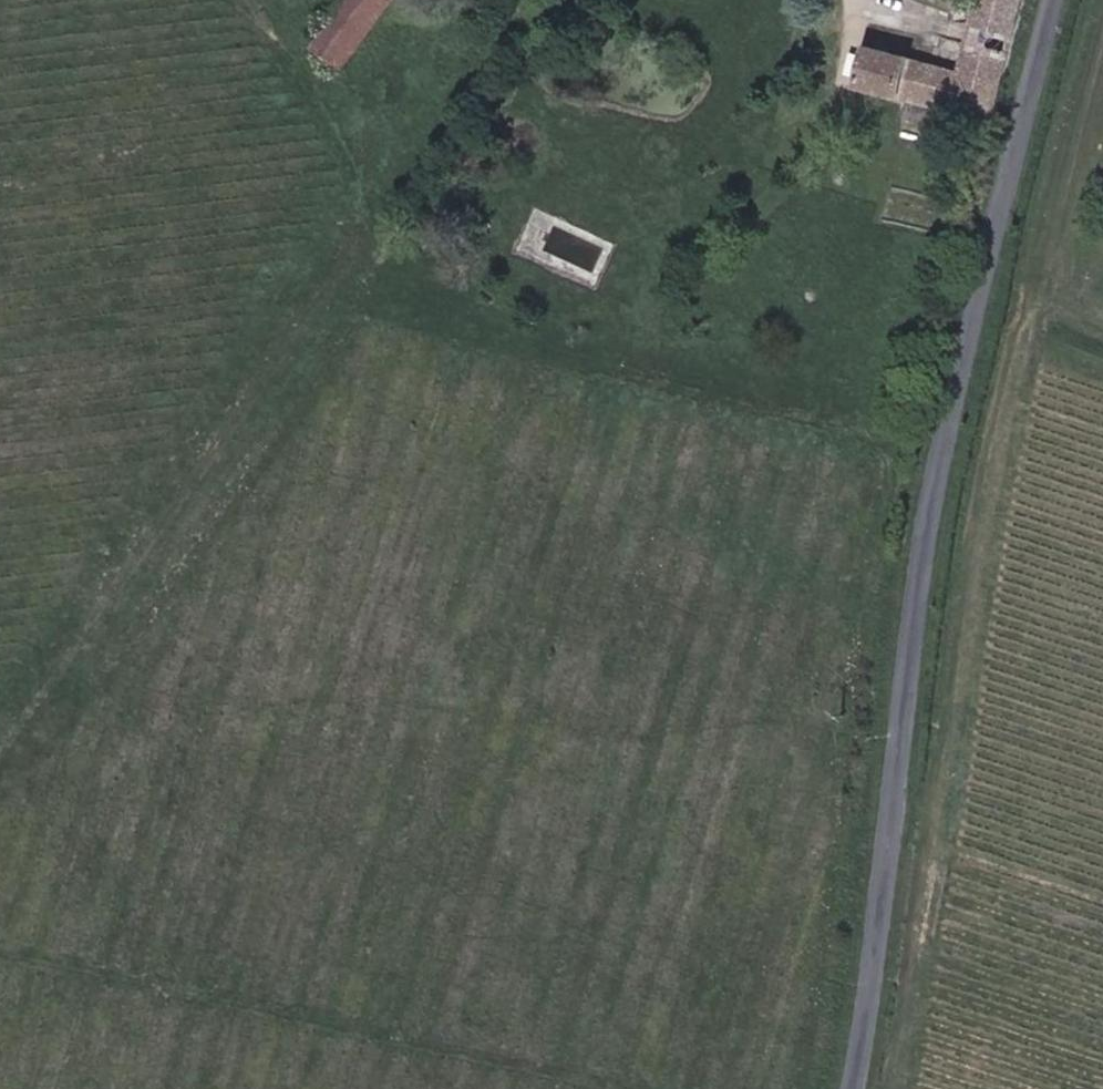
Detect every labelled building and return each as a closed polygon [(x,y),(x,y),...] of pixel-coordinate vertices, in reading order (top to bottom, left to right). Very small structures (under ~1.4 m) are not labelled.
[(353,54),(400,0),(355,0),(328,32),(353,54)] [(1010,119),(1037,0),(990,0),(972,67),(931,55),(921,94),(955,103),(954,113),(974,118),(981,110),(1010,119)] [(879,82),(921,94),(931,55),(889,43),(879,82)]
